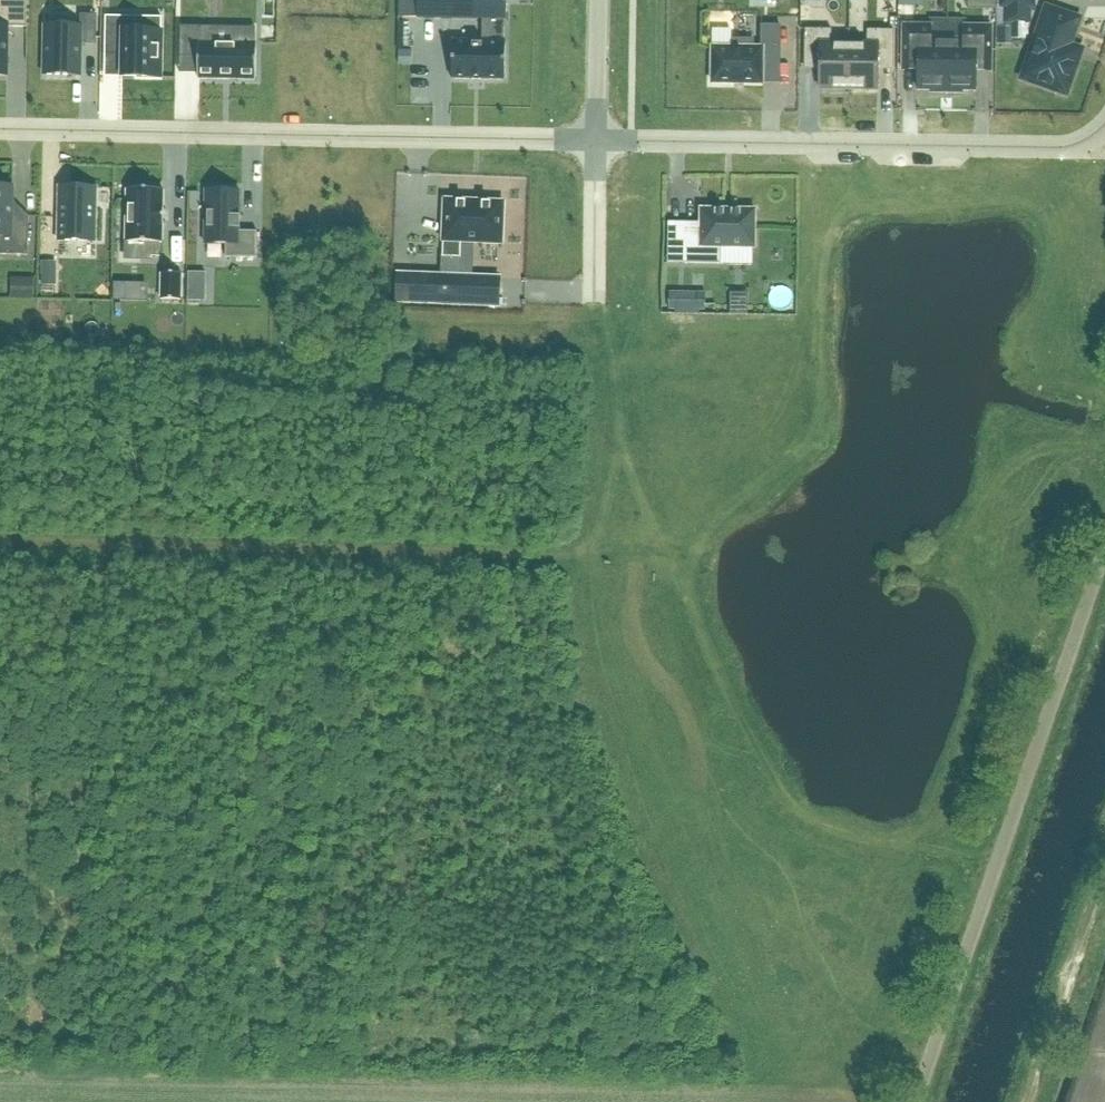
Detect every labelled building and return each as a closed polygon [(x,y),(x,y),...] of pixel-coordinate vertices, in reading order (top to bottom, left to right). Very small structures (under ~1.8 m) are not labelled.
[(8,75),(8,26),(27,26),(27,0),(0,0),(0,75),(8,75)] [(507,0),(417,0),(417,19),(482,20),(482,42),(452,42),(452,79),(505,80),(506,43),(504,43),(505,21),(506,21),(507,0)] [(999,9),(1005,9),(1004,23),(1030,23),(1030,9),(1035,10),(1035,0),(1000,0),(999,9)] [(1023,78),(1066,94),(1081,51),(1074,32),(1078,20),(1047,9),(1023,78)] [(45,27),(44,77),(81,78),(81,46),(96,46),(97,17),(80,16),(80,28),(45,27)] [(105,17),(105,56),(123,56),(123,76),(137,76),(137,78),(161,78),(161,34),(143,34),(143,31),(125,31),(125,18),(105,17)] [(947,40),(947,19),(931,19),(931,26),(903,26),(902,71),(918,71),(918,91),(931,91),(931,93),(947,94),(947,40)] [(947,40),(947,94),(963,94),(963,91),(976,91),(976,72),(991,72),(992,26),(964,26),(964,19),(947,19),(947,40)] [(176,26),(176,59),(194,59),(194,79),(251,80),(252,44),(205,43),(205,27),(176,26)] [(712,48),(712,83),(719,83),(762,84),(763,62),(780,62),(780,26),(761,26),(761,48),(754,48),(754,40),(733,40),(733,48),(712,48)] [(849,44),(831,44),(831,30),(805,30),(804,60),(820,60),(820,89),(849,90),(849,44)] [(894,31),(867,30),(867,45),(849,44),(849,90),(877,90),(878,61),(893,61),(894,31)] [(0,186),(0,255),(28,256),(29,216),(12,216),(13,187),(0,186)] [(60,188),(59,241),(95,242),(96,188),(60,188)] [(128,189),(126,243),(142,243),(142,256),(160,257),(160,243),(162,244),(163,190),(128,189)] [(240,192),(206,191),(205,244),(226,245),(226,259),(257,259),(258,232),(240,232),(240,192)] [(502,241),(503,201),(445,200),(444,240),(445,240),(444,256),(460,256),(460,240),(502,241)] [(755,248),(755,210),(701,210),(701,212),(702,212),(701,228),(683,228),(683,264),(721,265),(721,247),(753,247),(753,248),(755,248)] [(795,305),(793,272),(783,273),(785,305),(795,305)] [(161,273),(161,300),(181,301),(182,274),(161,273)] [(398,275),(397,302),(499,306),(500,279),(398,275)] [(670,292),(670,309),(705,309),(706,292),(670,292)]
